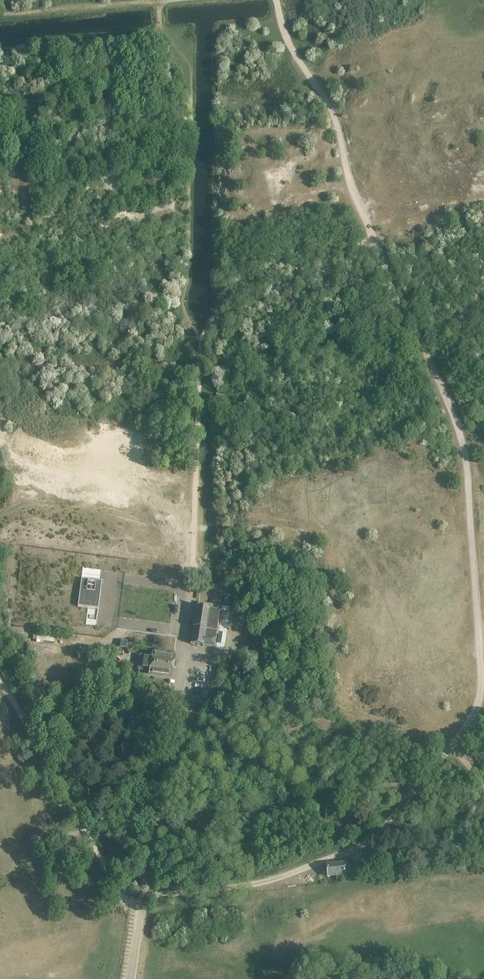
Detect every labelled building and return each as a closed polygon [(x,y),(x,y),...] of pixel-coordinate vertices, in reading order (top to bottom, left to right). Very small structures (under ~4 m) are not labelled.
[(81,579),(77,607),(88,608),(97,609),(98,609),(102,582),(81,579)] [(193,628),(194,628),(193,632),(192,633),(193,633),(191,643),(191,644),(192,644),(202,646),(203,646),(215,648),(216,637),(217,630),(216,630),(219,612),(220,611),(219,611),(218,610),(218,611),(209,610),(209,609),(208,609),(197,607),(198,607),(196,607),(196,608),(193,626),(193,628)] [(145,655),(140,655),(137,670),(142,671),(143,668),(147,669),(147,667),(151,667),(150,673),(150,674),(170,677),(171,677),(171,676),(172,668),(175,668),(176,662),(173,661),(174,659),(174,658),(173,658),(153,655),(153,654),(152,655),(153,655),(152,661),(148,660),(149,658),(144,658),(145,655)] [(345,874),(351,873),(350,863),(326,866),(328,876),(336,875),(337,879),(345,878),(345,874)]
